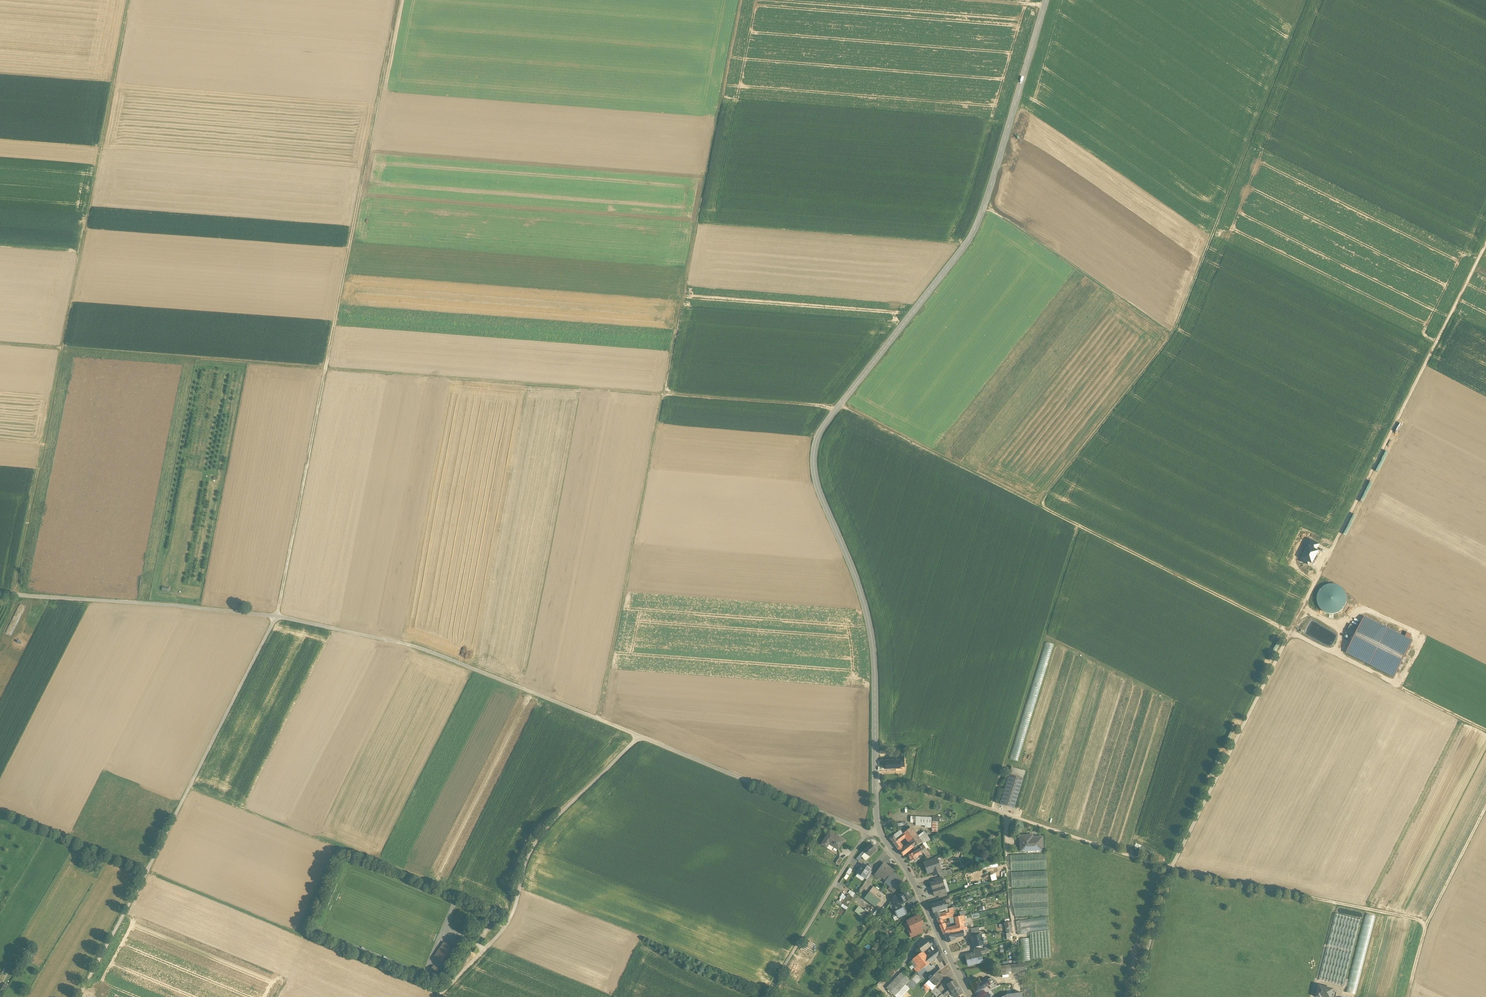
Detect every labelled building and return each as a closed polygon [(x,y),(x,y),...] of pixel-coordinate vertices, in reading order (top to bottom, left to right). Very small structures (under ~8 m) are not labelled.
[(1393,434),(1388,447),(1392,448),(1396,436),(1393,434)] [(1038,512),(1037,515),(1054,523),(1055,520),(1038,512)] [(1308,547),(1309,547),(1315,550),(1318,544),(1308,539),(1305,546),(1308,547)] [(1308,547),(1301,561),(1308,565),(1309,562),(1312,563),(1314,559),(1315,560),(1317,556),(1315,556),(1318,551),(1315,550),(1309,547),(1308,547)] [(1327,585),(1320,591),(1318,594),(1317,599),(1319,606),(1326,613),(1335,614),(1344,608),(1347,601),(1345,592),(1337,585),(1327,585)] [(1358,628),(1353,638),(1346,653),(1394,677),(1413,641),(1364,617),(1358,628)] [(1358,628),(1351,624),(1346,634),(1353,638),(1358,628)] [(1013,746),(1010,759),(1017,761),(1021,748),(1013,746)] [(1058,782),(1064,756),(1057,755),(1052,778),(1053,779),(1053,781),(1058,782)] [(895,757),(890,757),(890,761),(885,762),(886,769),(896,769),(895,761),(895,757)] [(904,757),(900,757),(900,761),(895,761),(896,769),(905,769),(904,757)] [(1025,772),(1011,767),(1009,775),(1023,779),(1025,772)] [(1009,775),(1000,804),(1014,808),(1023,779),(1009,775)] [(916,825),(926,825),(926,827),(931,828),(931,817),(911,816),(911,823),(916,823),(916,825)] [(940,817),(933,816),(932,832),(937,832),(938,821),(940,821),(940,817)] [(905,837),(907,840),(915,834),(910,828),(901,835),(896,839),(897,841),(893,844),(897,849),(901,845),(899,842),(905,837)] [(888,837),(893,844),(897,841),(896,839),(901,835),(897,830),(888,837)] [(919,835),(924,842),(931,839),(924,831),(919,835)] [(838,850),(844,841),(830,832),(821,845),(831,851),(834,847),(838,850)] [(915,834),(907,840),(910,843),(909,843),(913,848),(922,843),(917,837),(915,834)] [(1042,837),(1027,838),(1027,836),(1019,836),(1020,852),(1043,851),(1042,837)] [(903,848),(901,845),(897,849),(903,856),(913,848),(909,843),(903,848)] [(876,850),(870,844),(864,850),(870,857),(876,850)] [(922,844),(919,846),(921,849),(924,853),(923,853),(927,859),(931,858),(922,844)] [(916,852),(914,853),(913,853),(908,856),(911,861),(914,860),(915,861),(918,860),(916,857),(923,853),(924,853),(921,849),(916,852)] [(870,857),(864,850),(861,852),(860,854),(863,856),(862,857),(866,860),(870,857)] [(1046,854),(1009,856),(1010,870),(1046,869),(1046,854)] [(937,859),(924,864),(927,874),(932,872),(934,876),(939,874),(942,873),(937,859)] [(894,871),(884,863),(875,875),(880,879),(881,877),(886,881),(892,873),(894,871)] [(870,869),(863,865),(857,873),(865,878),(865,877),(868,873),(870,869)] [(903,881),(892,873),(886,881),(885,883),(891,887),(889,889),(894,892),(903,881)] [(934,883),(930,884),(932,890),(944,887),(942,880),(934,883)] [(879,891),(873,887),(869,892),(875,896),(879,891)] [(944,887),(932,890),(934,896),(938,895),(946,893),(944,887)] [(879,891),(875,896),(880,901),(884,895),(879,891)] [(875,896),(869,892),(864,899),(875,907),(880,901),(875,896)] [(912,899),(908,892),(905,893),(902,895),(900,895),(902,899),(904,903),(912,899)] [(841,906),(846,909),(854,898),(849,895),(841,906)] [(895,908),(901,905),(904,903),(902,899),(898,901),(895,896),(891,901),(895,908)] [(938,903),(930,905),(933,913),(934,913),(939,912),(948,909),(946,904),(945,905),(944,902),(944,901),(938,903)] [(901,905),(895,908),(893,909),(898,918),(907,914),(904,908),(903,909),(901,905)] [(866,912),(860,908),(857,913),(862,917),(866,912)] [(950,913),(946,914),(947,919),(951,919),(955,918),(955,917),(954,916),(953,908),(949,909),(950,913)] [(939,912),(934,913),(938,921),(942,920),(947,919),(946,914),(940,915),(939,912)] [(1360,919),(1336,913),(1318,979),(1343,986),(1360,919)] [(1366,914),(1346,993),(1355,996),(1376,917),(1366,914)] [(919,916),(907,922),(912,932),(921,928),(920,925),(923,924),(919,916)] [(958,932),(958,931),(963,930),(963,928),(962,923),(961,919),(961,916),(955,918),(956,922),(957,927),(954,928),(955,933),(958,932)] [(1046,917),(1016,921),(1017,934),(1030,933),(1048,930),(1046,917)] [(945,927),(942,920),(938,921),(943,935),(950,933),(950,934),(955,933),(954,928),(949,929),(948,926),(945,927)] [(921,928),(912,932),(914,937),(923,933),(921,928)] [(1048,930),(1030,933),(1031,959),(1049,958),(1048,930)] [(963,931),(960,932),(958,932),(955,933),(950,934),(950,933),(944,935),(948,943),(955,939),(954,938),(961,936),(964,936),(963,931)] [(980,935),(971,937),(972,938),(971,939),(972,942),(973,943),(973,944),(974,947),(982,945),(981,942),(983,941),(982,938),(981,938),(980,935)] [(934,949),(939,946),(935,939),(931,941),(932,943),(933,945),(934,949)] [(1020,940),(1022,961),(1030,960),(1029,939),(1020,940)] [(927,940),(923,942),(918,946),(920,950),(922,953),(933,945),(932,943),(931,941),(927,940)] [(450,946),(444,942),(444,943),(440,949),(439,948),(439,949),(443,951),(438,959),(437,959),(447,965),(456,952),(456,951),(450,947),(450,946)] [(931,962),(934,960),(942,953),(939,946),(934,949),(935,950),(930,955),(927,957),(926,958),(922,953),(913,960),(921,970),(930,963),(931,962)] [(974,954),(965,956),(968,966),(979,963),(978,958),(981,957),(980,954),(980,952),(974,954)] [(948,964),(942,953),(934,960),(931,962),(930,963),(933,967),(937,964),(941,969),(948,964)] [(921,970),(913,960),(909,962),(911,965),(914,969),(917,973),(921,970)] [(930,963),(924,968),(926,971),(927,973),(934,968),(933,967),(930,963)] [(1026,963),(997,967),(998,975),(1027,972),(1026,963)] [(921,970),(917,973),(919,976),(926,971),(924,968),(921,970)] [(910,981),(902,973),(887,988),(895,996),(906,985),(910,981)] [(940,977),(936,973),(929,980),(936,986),(943,979),(942,979),(939,977),(940,977)] [(978,979),(970,983),(975,993),(980,990),(988,986),(985,981),(981,984),(978,979)] [(932,990),(935,987),(936,986),(929,980),(925,984),(930,989),(932,990)] [(947,985),(950,990),(943,996),(944,996),(946,996),(949,994),(951,992),(958,987),(954,980),(947,985)] [(895,996),(896,996),(901,996),(909,989),(906,985),(895,996)] [(1318,986),(1316,996),(1321,996),(1322,996),(1331,996),(1333,991),(1333,989),(1318,986)] [(958,987),(951,992),(954,996),(958,996),(962,994),(958,987)]
